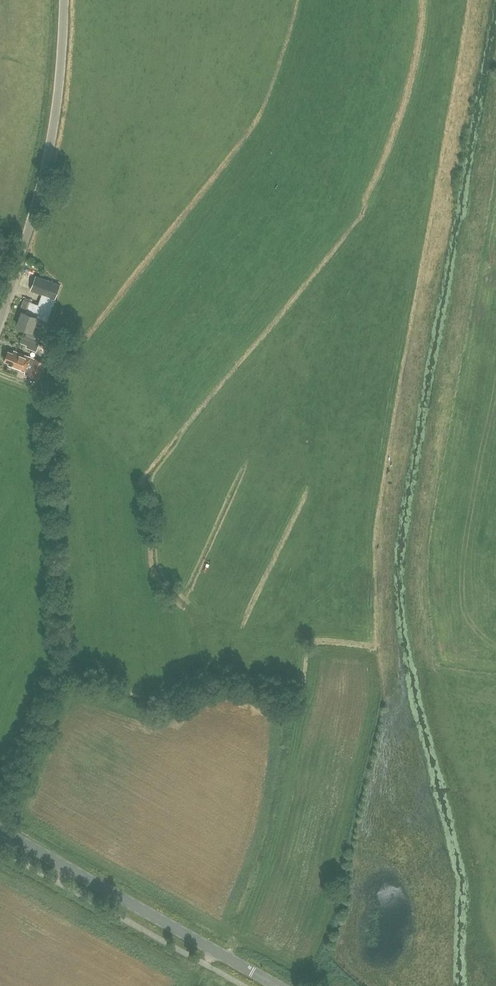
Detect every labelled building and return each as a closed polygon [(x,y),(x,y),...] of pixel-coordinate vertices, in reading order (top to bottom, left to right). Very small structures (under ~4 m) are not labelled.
[(55,297),(59,285),(44,279),(40,292),(42,293),(36,311),(29,309),(32,301),(25,299),(20,313),(22,314),(17,326),(25,329),(22,337),(20,342),(27,345),(26,347),(36,351),(39,343),(37,342),(41,332),(32,329),(36,317),(46,320),(47,320),(55,297)] [(28,356),(15,350),(14,353),(9,351),(5,360),(10,362),(9,364),(26,371),(29,372),(28,374),(38,378),(42,368),(41,368),(43,362),(29,356),(28,356)]
